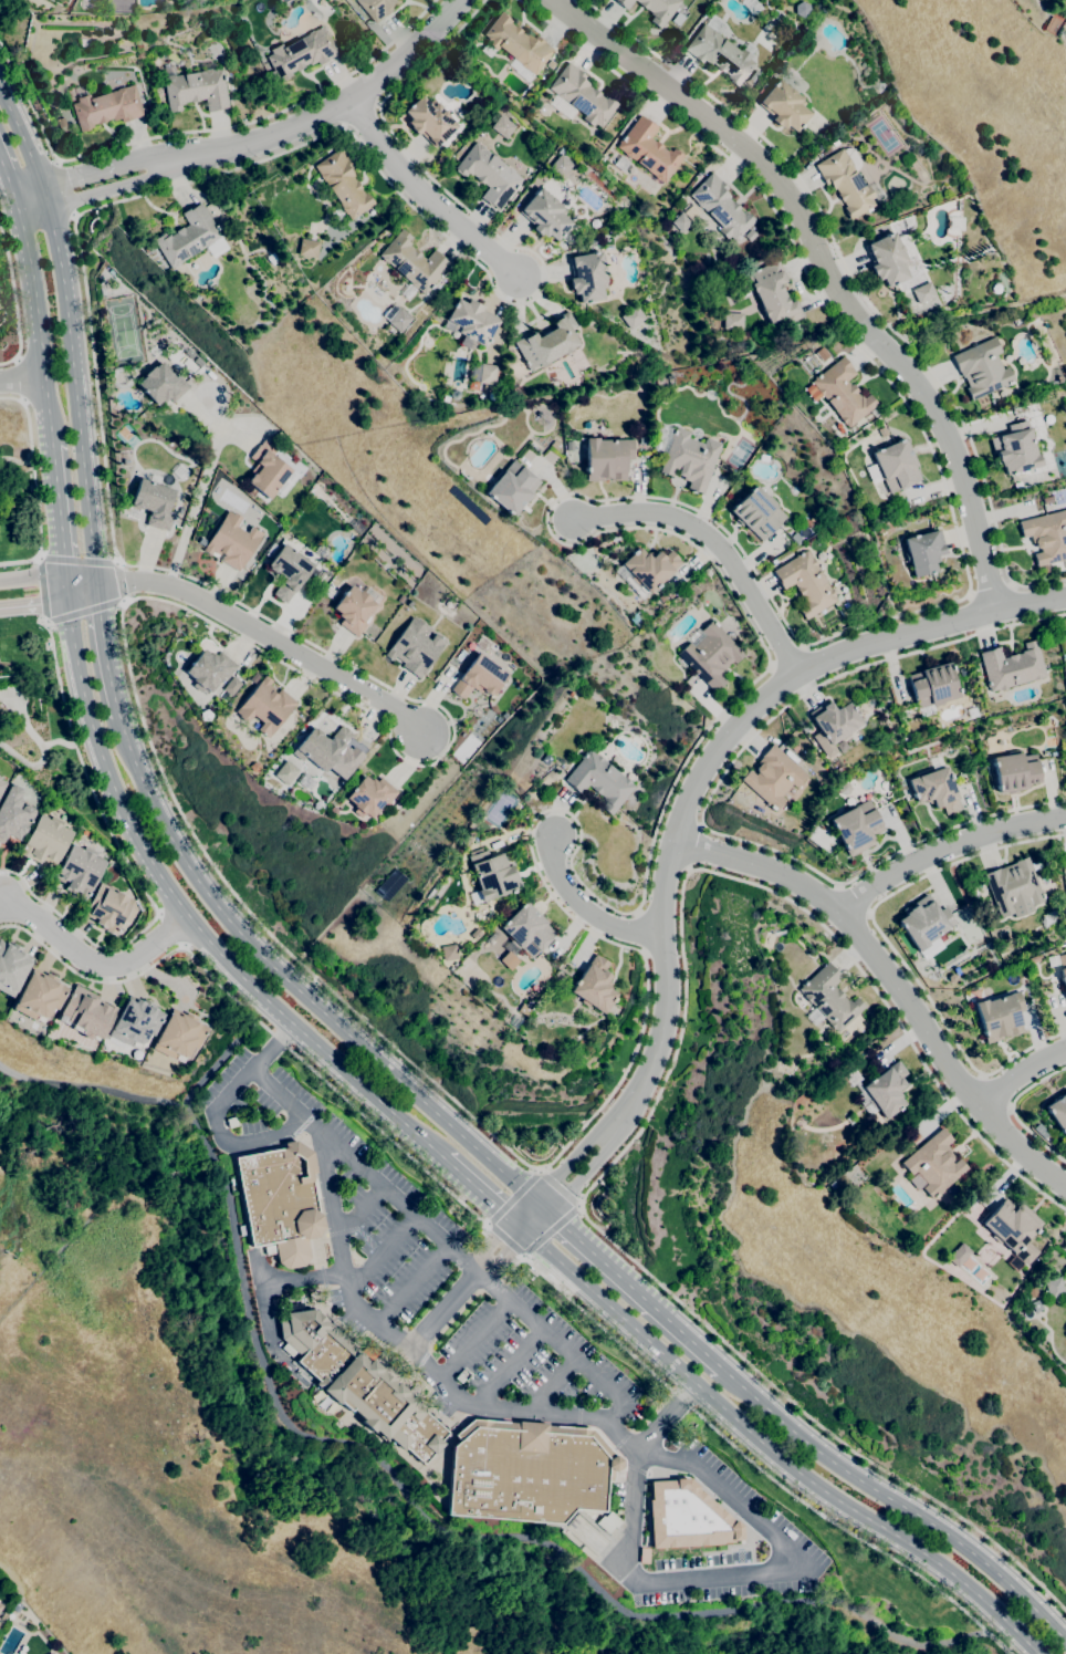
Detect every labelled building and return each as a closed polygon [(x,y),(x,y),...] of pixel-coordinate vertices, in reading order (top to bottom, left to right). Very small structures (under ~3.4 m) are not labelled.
[(375,24),(355,0),(394,0),(395,1),(389,7),(393,10),(384,17),(384,15),(375,24)] [(615,1),(613,0),(634,0),(626,10),(615,1)] [(639,3),(634,0),(680,0),(681,1),(660,29),(649,21),(652,17),(649,14),(650,12),(646,9),(646,10),(638,4),(639,3)] [(803,18),(795,14),(794,6),(802,1),(809,6),(809,13),(803,18)] [(527,82),(514,72),(515,71),(508,65),(513,58),(499,46),(495,50),(489,58),(480,51),(485,42),(488,39),(483,35),(501,11),(512,20),(510,23),(514,27),(514,25),(522,31),(521,32),(525,35),(527,33),(533,39),(535,35),(544,42),(553,50),(534,75),(533,75),(527,82)] [(678,25),(671,21),(678,12),(684,17),(678,25)] [(736,87),(729,81),(730,80),(727,77),(728,75),(723,72),(722,73),(715,67),(715,66),(711,63),(710,65),(703,61),(701,63),(693,58),(683,50),(702,23),(711,30),(712,29),(718,33),(717,34),(723,40),(723,39),(739,51),(741,48),(752,56),(749,60),(754,63),(736,87)] [(279,83),(265,56),(271,53),(269,50),(281,43),(283,46),(300,38),(301,38),(307,34),(307,33),(313,30),(314,31),(323,25),(337,54),(327,60),(318,65),(316,61),(310,65),(309,63),(301,67),(302,67),(295,72),(294,71),(290,73),(291,75),(288,77),(279,83)] [(551,70),(545,65),(550,60),(555,64),(551,70)] [(600,127),(595,124),(593,127),(582,118),(584,116),(569,105),(569,104),(563,100),(562,101),(555,95),(556,95),(547,89),(567,62),(577,70),(586,76),(583,79),(589,84),(588,86),(593,90),(593,89),(600,94),(600,95),(604,98),(606,96),(612,101),(612,100),(618,104),(600,127)] [(207,112),(205,98),(184,103),(184,104),(179,105),(180,110),(168,112),(163,77),(167,77),(167,76),(174,75),(174,76),(198,72),(205,71),(205,70),(211,69),(212,70),(222,69),(223,76),(224,76),(226,81),(224,81),(229,108),(207,112)] [(753,83),(749,80),(755,70),(760,73),(753,83)] [(794,132),(786,125),(784,129),(780,125),(778,126),(771,119),(773,117),(756,104),(777,79),(788,87),(790,87),(794,92),(794,93),(802,98),(802,100),(806,103),(802,107),(811,114),(801,125),(798,128),(798,127),(794,132)] [(80,133),(79,127),(73,128),(71,123),(76,122),(71,104),(77,102),(76,98),(88,94),(91,98),(109,92),(109,93),(116,91),(116,90),(123,87),(124,87),(134,84),(144,115),(132,118),(132,119),(122,123),(121,118),(112,121),(112,118),(106,121),(106,122),(98,124),(97,123),(92,125),(93,127),(88,128),(88,129),(80,133)] [(433,148),(419,133),(417,135),(409,127),(410,127),(407,123),(410,119),(404,111),(421,95),(428,103),(432,98),(436,103),(437,103),(443,111),(443,110),(448,115),(458,126),(437,145),(433,148)] [(492,112),(487,106),(491,101),(498,106),(492,112)] [(505,139),(490,127),(500,114),(515,126),(505,139)] [(663,184),(660,180),(659,181),(654,177),(655,177),(629,158),(624,154),(615,147),(618,143),(617,143),(623,136),(624,136),(639,115),(649,123),(650,122),(658,127),(650,138),(654,142),(655,141),(662,146),(662,147),(667,150),(668,149),(671,152),(673,148),(677,150),(678,149),(682,153),(681,154),(684,156),(663,184)] [(60,133),(55,121),(63,117),(67,131),(60,133)] [(498,210),(492,206),(491,207),(480,198),(488,187),(483,184),(482,185),(475,179),(475,178),(471,175),(470,176),(467,174),(464,176),(462,175),(461,176),(454,170),(456,169),(453,168),(474,142),(478,144),(479,144),(484,148),(483,149),(491,155),(491,154),(502,163),(508,167),(514,171),(513,173),(522,179),(520,181),(521,183),(515,189),(514,189),(498,210)] [(351,220),(346,214),(345,214),(341,208),(342,207),(338,204),(339,202),(328,187),(327,187),(323,180),(322,181),(318,175),(313,166),(339,147),(347,158),(347,157),(353,166),(349,169),(354,176),(352,177),(355,181),(356,181),(362,188),(360,189),(364,194),(366,193),(368,196),(369,195),(375,204),(351,220)] [(855,170),(851,165),(851,164),(847,156),(843,149),(846,148),(851,148),(853,150),(854,149),(860,162),(859,162),(860,164),(857,169),(855,170)] [(850,220),(845,211),(846,211),(844,208),(846,207),(843,201),(842,201),(837,194),(838,194),(835,188),(833,189),(829,183),(825,185),(819,176),(821,176),(814,165),(842,149),(847,157),(851,164),(850,165),(865,188),(868,186),(875,197),(871,199),(875,205),(871,207),(872,209),(868,211),(867,209),(850,220)] [(560,179),(547,169),(561,154),(573,165),(560,179)] [(621,171),(613,165),(619,155),(629,163),(621,171)] [(734,241),(730,237),(728,239),(718,229),(721,227),(708,214),(707,215),(700,207),(700,208),(694,202),(696,202),(688,195),(711,173),(719,180),(720,179),(728,188),(724,190),(730,197),(728,198),(732,202),(733,201),(740,208),(739,209),(743,212),(744,211),(750,217),(751,216),(755,220),(734,241)] [(556,241),(548,235),(545,238),(541,235),(540,235),(532,228),(534,226),(519,212),(520,210),(539,187),(551,197),(556,201),(555,201),(567,211),(563,216),(572,222),(562,235),(560,237),(556,241)] [(882,201),(876,201),(875,194),(880,190),(885,196),(882,201)] [(170,268),(151,240),(164,232),(166,237),(169,235),(170,236),(176,232),(175,231),(181,227),(182,228),(188,225),(181,214),(189,208),(189,209),(200,202),(219,231),(219,232),(221,236),(212,242),(207,247),(207,246),(200,250),(199,249),(188,257),(189,257),(180,262),(180,263),(175,267),(174,266),(170,268)] [(594,228),(591,225),(592,220),(597,219),(599,223),(598,227),(594,228)] [(424,294),(416,288),(415,289),(409,283),(410,282),(395,269),(394,269),(387,263),(386,263),(380,259),(382,258),(378,254),(401,229),(412,238),(409,242),(410,243),(408,246),(412,249),(414,248),(421,254),(420,256),(425,259),(435,249),(442,256),(441,257),(450,264),(432,285),(433,287),(428,292),(427,291),(424,294)] [(750,242),(744,236),(751,229),(756,236),(750,242)] [(887,288),(882,278),(878,280),(876,274),(874,275),(870,267),(876,263),(875,262),(874,262),(867,248),(868,247),(866,245),(893,231),(896,237),(906,232),(916,254),(906,259),(907,261),(907,260),(909,266),(903,268),(908,278),(895,283),(896,284),(892,285),(891,284),(887,288)] [(316,258),(296,254),(300,238),(320,242),(316,258)] [(377,253),(372,249),(378,241),(384,246),(377,253)] [(579,303),(577,294),(573,294),(572,289),(571,289),(568,279),(572,278),(571,266),(572,266),(571,257),(600,252),(603,267),(604,267),(605,273),(607,289),(602,289),(604,300),(579,303)] [(770,325),(766,318),(765,318),(761,309),(762,308),(754,292),(753,292),(750,284),(745,274),(750,272),(749,271),(756,268),(756,270),(776,260),(786,281),(780,284),(788,302),(795,299),(803,316),(787,324),(785,318),(770,325)] [(918,304),(911,290),(929,281),(936,297),(918,304)] [(738,300),(733,291),(746,284),(750,293),(738,300)] [(483,346),(471,340),(471,341),(464,337),(466,336),(459,333),(452,330),(454,325),(445,320),(457,299),(466,303),(468,299),(482,306),(481,309),(499,319),(487,342),(485,342),(483,346)] [(399,333),(387,322),(388,321),(382,315),(388,308),(389,309),(393,304),(398,309),(399,306),(412,318),(399,333)] [(629,330),(620,316),(635,305),(645,318),(629,330)] [(530,372),(529,368),(527,370),(523,362),(524,361),(513,342),(522,336),(523,339),(534,332),(537,337),(555,327),(552,322),(558,319),(557,316),(567,312),(575,325),(569,329),(576,341),(577,340),(579,344),(572,349),(563,354),(563,353),(547,363),(540,367),(540,366),(530,372)] [(741,331),(721,330),(722,312),(742,313),(741,331)] [(792,333),(790,326),(796,323),(800,330),(792,333)] [(951,334),(948,327),(954,324),(958,331),(951,334)] [(970,401),(964,388),(968,386),(963,377),(961,378),(959,371),(958,372),(951,356),(994,336),(1001,352),(995,354),(1002,370),(1007,367),(1014,382),(1003,387),(1002,386),(970,401)] [(822,362),(815,352),(822,346),(829,355),(822,362)] [(847,428),(844,424),(844,425),(838,417),(834,412),(834,410),(823,396),(822,396),(816,389),(817,388),(811,382),(814,379),(813,377),(819,373),(821,374),(843,356),(851,367),(850,367),(856,373),(847,381),(850,385),(851,383),(858,391),(856,393),(859,396),(860,395),(863,398),(869,394),(877,404),(847,428)] [(156,405),(144,393),(142,391),(136,384),(144,376),(144,375),(154,366),(155,367),(160,362),(175,377),(178,375),(189,387),(173,403),(169,399),(168,398),(164,402),(161,399),(156,405)] [(494,385),(478,383),(480,364),(497,366),(494,385)] [(1048,424),(1044,420),(1046,415),(1051,415),(1054,419),(1053,422),(1048,424)] [(1004,476),(1002,466),(996,467),(994,459),(997,458),(996,452),(993,454),(989,438),(997,436),(1010,433),(1007,425),(1026,420),(1035,455),(1037,454),(1041,466),(1034,467),(1036,472),(1031,474),(1030,469),(1013,474),(1008,475),(1004,476)] [(881,437),(878,429),(885,426),(888,434),(881,437)] [(702,495),(686,489),(689,481),(682,479),(683,477),(677,475),(678,471),(673,469),(671,476),(669,475),(668,476),(661,474),(661,472),(659,471),(672,435),(671,434),(673,429),(675,430),(676,427),(689,433),(688,438),(702,444),(704,437),(721,444),(702,495)] [(626,480),(609,481),(609,477),(604,477),(604,481),(586,481),(586,471),(584,471),(584,468),(586,468),(585,438),(597,438),(597,440),(625,439),(633,439),(633,459),(625,459),(625,472),(626,472),(626,480)] [(888,493),(882,479),(879,480),(875,469),(878,468),(871,452),(876,451),(875,450),(879,448),(879,449),(897,441),(896,440),(900,439),(905,438),(916,466),(915,466),(920,479),(888,493)] [(268,500),(248,483),(249,481),(248,480),(253,474),(250,471),(257,464),(249,457),(259,445),(260,445),(263,439),(276,449),(272,455),(291,470),(268,500)] [(556,451),(550,445),(554,440),(561,446),(556,451)] [(512,517),(509,513),(508,514),(505,512),(505,511),(491,499),(490,500),(487,497),(488,496),(484,493),(495,480),(493,479),(501,469),(503,471),(513,459),(521,466),(534,478),(540,482),(531,492),(531,493),(512,517)] [(167,531),(160,529),(160,530),(145,524),(149,512),(140,509),(132,506),(132,504),(130,504),(139,478),(175,490),(166,513),(173,516),(167,531)] [(1015,490),(1013,483),(1020,481),(1022,488),(1015,490)] [(761,541),(751,531),(750,532),(742,524),(741,527),(734,520),(735,518),(729,511),(731,508),(731,507),(734,503),(734,504),(749,491),(748,490),(751,488),(752,489),(755,486),(766,498),(769,496),(776,503),(774,506),(775,507),(776,507),(786,517),(761,541)] [(252,497),(248,493),(251,488),(257,491),(252,497)] [(259,503),(253,499),(257,495),(262,500),(259,503)] [(1017,521),(1065,509),(1065,570),(1063,560),(1046,564),(1048,571),(1044,572),(1042,565),(1036,566),(1033,554),(1041,552),(1039,549),(1035,549),(1034,542),(1032,543),(1030,535),(1022,538),(1017,521)] [(238,572),(220,560),(223,554),(220,552),(218,555),(212,551),(210,555),(202,551),(228,511),(232,513),(232,512),(241,518),(236,527),(247,533),(251,527),(262,533),(238,572)] [(804,539),(800,534),(805,530),(809,534),(804,539)] [(913,579),(910,568),(910,569),(902,539),(940,530),(943,545),(942,545),(944,553),(938,555),(939,562),(934,563),(936,572),(931,573),(932,574),(928,575),(928,574),(913,579)] [(285,603),(283,602),(283,603),(275,596),(272,594),(283,579),(280,575),(281,575),(279,573),(279,574),(276,572),(275,574),(266,568),(268,566),(266,565),(283,543),(314,565),(285,603)] [(323,560),(314,553),(321,544),(330,551),(323,560)] [(648,593),(638,583),(637,585),(630,578),(633,576),(620,564),(631,553),(630,553),(634,550),(635,551),(638,548),(645,554),(646,553),(650,558),(657,551),(663,556),(670,550),(679,559),(678,560),(681,563),(672,570),(658,584),(658,585),(655,589),(655,587),(648,593)] [(805,620),(798,608),(804,605),(802,602),(804,601),(801,596),(795,589),(796,589),(793,583),(783,590),(775,578),(776,578),(772,571),(796,556),(795,555),(802,551),(803,552),(806,550),(812,558),(813,558),(817,565),(816,565),(819,571),(826,582),(829,589),(830,587),(835,596),(834,596),(837,601),(805,620)] [(356,637),(338,624),(342,620),(337,615),(338,613),(332,608),(343,595),(341,594),(344,591),(345,592),(349,585),(358,592),(359,590),(370,599),(369,600),(376,605),(363,622),(366,624),(356,637)] [(662,603),(658,599),(662,593),(667,597),(662,603)] [(419,679),(401,666),(403,664),(394,657),(391,660),(384,655),(411,616),(417,621),(418,620),(426,625),(420,633),(429,641),(435,634),(447,642),(443,645),(419,679)] [(714,693),(677,654),(689,643),(692,646),(704,635),(700,631),(712,620),(721,628),(720,630),(744,655),(734,664),(732,662),(724,668),(725,670),(721,676),(727,682),(714,693)] [(989,691),(987,687),(986,688),(984,680),(986,679),(979,653),(993,648),(999,646),(1002,658),(1007,656),(1016,654),(1022,653),(1021,651),(1025,649),(1023,643),(1035,639),(1046,676),(1041,677),(1042,678),(1033,680),(1032,679),(1007,687),(999,690),(997,689),(989,691)] [(210,693),(203,687),(202,688),(199,693),(191,686),(195,683),(191,680),(192,679),(184,672),(200,651),(201,651),(202,649),(209,655),(211,653),(216,656),(219,652),(237,666),(227,679),(223,676),(210,693)] [(463,699),(460,698),(451,693),(452,691),(450,690),(458,679),(478,652),(508,675),(491,696),(490,695),(489,696),(482,690),(480,694),(472,688),(463,699)] [(916,709),(907,675),(920,672),(920,669),(949,662),(950,666),(951,665),(952,669),(951,669),(957,689),(958,688),(959,693),(958,693),(959,697),(942,701),(943,704),(932,707),(931,705),(916,709)] [(268,738),(257,729),(262,724),(253,715),(245,724),(238,717),(239,715),(236,711),(264,675),(272,682),(269,685),(274,689),(272,691),(275,694),(280,688),(296,703),(268,738)] [(231,697),(222,689),(232,676),(241,684),(231,697)] [(829,746),(811,717),(808,714),(822,705),(823,706),(829,701),(835,709),(839,706),(840,708),(848,703),(851,707),(853,707),(855,710),(854,710),(863,724),(853,730),(853,729),(848,731),(850,735),(843,740),(840,738),(829,746)] [(322,774),(306,761),(307,760),(304,757),(301,761),(291,753),(294,750),(292,749),(299,740),(300,741),(312,727),(313,728),(314,727),(321,734),(320,735),(325,738),(328,740),(332,737),(332,736),(341,725),(344,728),(344,727),(351,732),(349,734),(353,736),(344,747),(323,772),(322,774)] [(795,752),(788,746),(792,741),(800,748),(795,752)] [(774,811),(773,810),(773,811),(770,808),(770,809),(764,804),(765,803),(740,780),(749,770),(754,776),(756,772),(755,771),(755,768),(759,764),(756,762),(762,757),(761,757),(772,743),(806,776),(795,788),(792,783),(781,795),(785,800),(774,811)] [(610,815),(600,808),(605,802),(603,800),(604,798),(599,794),(599,795),(592,789),(588,784),(579,794),(568,786),(569,784),(563,780),(581,759),(579,758),(585,751),(586,752),(589,749),(596,755),(597,755),(604,760),(603,760),(608,764),(618,773),(620,774),(624,778),(625,777),(631,782),(631,783),(635,787),(610,815)] [(1007,793),(1007,791),(997,793),(996,789),(995,790),(994,786),(996,786),(993,767),(992,767),(991,762),(992,762),(991,758),(1007,755),(1007,752),(1018,750),(1020,752),(1021,752),(1021,756),(1035,753),(1039,782),(1025,784),(1026,788),(1016,790),(1016,792),(1007,793)] [(546,766),(541,760),(545,753),(552,759),(546,766)] [(286,786),(273,776),(285,760),(299,770),(286,786)] [(945,815),(942,805),(934,809),(932,803),(927,805),(924,800),(916,802),(915,798),(912,799),(911,793),(912,793),(908,780),(917,777),(916,774),(932,769),(933,771),(945,767),(957,798),(961,809),(955,811),(957,811),(945,815)] [(370,819),(364,813),(360,818),(353,812),(355,809),(353,807),(354,805),(345,798),(364,776),(369,781),(372,778),(376,782),(376,781),(377,782),(380,778),(398,792),(387,805),(384,802),(370,819)] [(1,844),(0,844),(0,803),(9,786),(13,784),(20,789),(22,792),(18,800),(21,801),(17,809),(20,810),(22,805),(25,804),(33,809),(34,813),(27,828),(28,828),(20,841),(17,840),(7,834),(1,844)] [(903,797),(900,789),(906,786),(910,793),(903,797)] [(847,857),(844,850),(844,851),(840,845),(842,844),(833,828),(832,828),(830,824),(830,823),(829,820),(844,812),(843,810),(854,804),(855,807),(868,799),(872,808),(880,824),(884,831),(871,836),(875,843),(847,857)] [(54,866),(41,860),(39,864),(29,859),(28,860),(18,854),(23,843),(39,815),(49,820),(51,815),(63,822),(61,826),(71,832),(56,860),(58,860),(54,866)] [(83,902),(73,896),(74,895),(64,890),(66,885),(53,878),(56,874),(55,873),(71,844),(82,851),(84,846),(96,853),(94,856),(104,862),(83,902)] [(470,905),(466,894),(477,891),(478,891),(479,891),(470,864),(467,856),(487,850),(489,857),(501,853),(509,850),(514,865),(511,866),(513,872),(515,871),(521,887),(516,888),(516,890),(512,891),(513,892),(509,894),(509,893),(481,902),(470,905)] [(999,918),(982,874),(997,868),(999,870),(1015,863),(1014,862),(1027,856),(1039,890),(1041,888),(1045,898),(1043,899),(1044,901),(1032,905),(1034,911),(1014,918),(1013,913),(999,918)] [(114,936),(104,930),(104,929),(101,928),(101,926),(94,923),(94,920),(83,915),(100,882),(107,886),(108,885),(117,890),(116,892),(125,897),(125,896),(132,899),(135,909),(127,924),(122,920),(121,924),(119,923),(118,926),(114,936)] [(918,953),(897,920),(905,915),(903,914),(902,911),(908,907),(909,908),(915,905),(913,903),(926,894),(931,902),(931,901),(938,912),(945,906),(957,924),(927,943),(928,945),(918,953)] [(531,959),(520,947),(518,949),(510,942),(511,939),(500,928),(524,902),(546,923),(545,924),(555,934),(551,938),(540,950),(531,959)] [(11,996),(0,990),(0,942),(6,945),(7,944),(11,946),(12,945),(20,949),(19,951),(31,958),(11,996)] [(441,961),(455,959),(453,945),(439,946),(441,961)] [(497,960),(508,970),(518,960),(507,950),(497,960)] [(603,1015),(589,1005),(587,1007),(581,1002),(578,1005),(573,1000),(576,996),(569,991),(587,965),(595,954),(598,957),(599,956),(609,963),(603,971),(610,976),(607,980),(608,981),(609,985),(609,988),(609,989),(617,994),(614,998),(615,999),(612,1002),(610,1002),(603,1015)] [(837,1032),(834,1029),(834,1030),(827,1023),(827,1022),(822,1016),(811,1002),(809,1003),(803,997),(804,996),(797,989),(801,986),(800,985),(805,980),(806,981),(827,963),(842,977),(833,986),(837,990),(838,989),(844,996),(843,997),(847,1001),(848,999),(851,1002),(857,997),(866,1007),(837,1032)] [(1065,1007),(1065,965),(1057,967),(1065,1007)] [(33,1020),(11,1009),(13,1003),(14,1003),(30,972),(32,969),(44,976),(45,974),(56,979),(54,982),(59,985),(52,997),(55,999),(46,1016),(42,1018),(35,1016),(33,1020)] [(98,997),(97,999),(107,1005),(109,1002),(117,1006),(116,1008),(113,1016),(112,1016),(100,1040),(92,1036),(90,1041),(80,1036),(83,1031),(65,1021),(67,1019),(59,1015),(75,985),(98,997)] [(984,1044),(983,1039),(982,1034),(981,1036),(980,1031),(981,1030),(972,1003),(984,999),(984,1001),(1018,991),(1024,1010),(1016,1012),(1020,1024),(1021,1024),(1023,1032),(1006,1038),(1006,1034),(1001,1037),(1002,1039),(984,1044)] [(137,1051),(107,1036),(111,1030),(109,1029),(128,996),(134,998),(135,997),(142,1000),(142,998),(153,1005),(151,1007),(156,1009),(156,1010),(164,1015),(153,1036),(146,1033),(137,1051)] [(181,1063),(174,1059),(174,1060),(150,1048),(169,1012),(170,1012),(173,1009),(184,1015),(185,1012),(197,1019),(196,1020),(207,1026),(206,1027),(207,1028),(207,1029),(208,1030),(203,1038),(202,1038),(196,1049),(191,1047),(186,1057),(185,1057),(181,1063)] [(515,1029),(508,1023),(514,1016),(521,1021),(515,1029)] [(886,1120),(878,1110),(869,1115),(855,1096),(860,1092),(854,1084),(850,1086),(843,1076),(854,1069),(861,1079),(857,1082),(861,1088),(868,1082),(867,1081),(871,1079),(871,1080),(887,1068),(897,1060),(907,1073),(900,1078),(905,1084),(897,1091),(901,1096),(900,1096),(906,1104),(901,1107),(901,1109),(898,1111),(886,1120)] [(1044,1106),(1065,1091),(1065,1136),(1064,1137),(1044,1106)] [(850,1124),(845,1117),(851,1113),(857,1120),(850,1124)] [(228,1128),(226,1120),(234,1116),(238,1125),(228,1128)] [(932,1199),(921,1187),(926,1184),(916,1172),(911,1175),(900,1163),(941,1127),(952,1140),(945,1145),(951,1151),(949,1153),(954,1158),(951,1162),(953,1164),(959,1158),(968,1168),(940,1192),(941,1193),(934,1199),(933,1198),(932,1199)] [(321,1216),(323,1227),(316,1237),(305,1239),(309,1257),(303,1266),(286,1269),(276,1262),(275,1253),(265,1256),(263,1246),(273,1244),(273,1242),(251,1247),(234,1158),(281,1150),(281,1148),(284,1148),(283,1143),(295,1141),(312,1152),(315,1173),(311,1174),(312,1179),(313,1178),(317,1198),(315,1198),(318,1214),(321,1216)] [(832,1189),(827,1185),(833,1180),(836,1186),(832,1189)] [(952,1198),(947,1192),(952,1186),(958,1193),(952,1198)] [(1013,1253),(1001,1242),(999,1245),(991,1237),(992,1235),(981,1224),(1004,1198),(1015,1208),(1020,1203),(1042,1223),(1038,1227),(1037,1227),(1035,1230),(1036,1230),(1033,1234),(1020,1247),(1020,1248),(1017,1250),(1016,1250),(1013,1253)] [(1037,1242),(1031,1238),(1035,1234),(1041,1238),(1037,1242)] [(970,1251),(960,1242),(945,1258),(955,1267),(970,1251)] [(1048,1300),(1044,1281),(1059,1277),(1065,1296),(1048,1300)] [(281,1339),(278,1319),(286,1318),(285,1313),(288,1313),(286,1304),(302,1302),(303,1311),(312,1309),(316,1312),(326,1321),(325,1321),(330,1325),(368,1360),(369,1359),(380,1369),(379,1370),(395,1383),(395,1382),(406,1392),(406,1393),(416,1403),(426,1411),(424,1412),(447,1433),(440,1440),(443,1444),(433,1455),(432,1454),(422,1465),(405,1448),(403,1450),(387,1436),(384,1439),(374,1431),(372,1433),(359,1422),(362,1419),(351,1409),(348,1412),(338,1402),(336,1404),(321,1390),(314,1384),(317,1381),(295,1361),(300,1356),(295,1352),(291,1357),(281,1349),(285,1343),(281,1339)] [(451,1447),(458,1440),(453,1435),(472,1419),(509,1423),(518,1424),(518,1422),(546,1424),(546,1426),(555,1426),(592,1429),(614,1456),(620,1460),(619,1468),(613,1471),(612,1483),(606,1481),(604,1511),(573,1509),(567,1516),(561,1523),(560,1523),(560,1527),(546,1526),(546,1522),(446,1515),(451,1447)] [(650,1548),(732,1541),(731,1540),(740,1539),(739,1525),(687,1477),(648,1479),(649,1499),(647,1499),(650,1548)] [(607,1533),(595,1523),(602,1516),(604,1517),(609,1511),(621,1521),(615,1528),(614,1527),(607,1533)]
